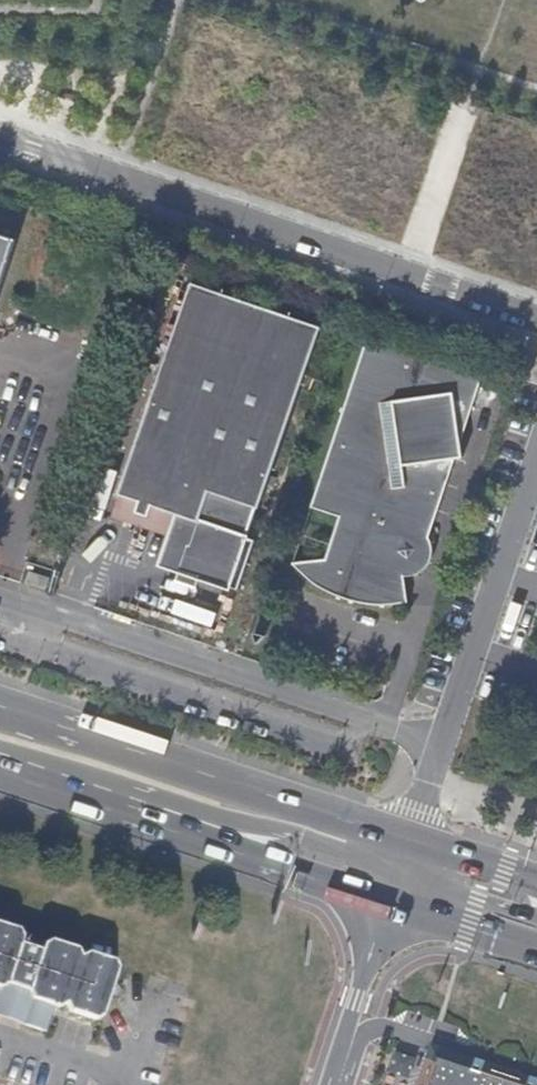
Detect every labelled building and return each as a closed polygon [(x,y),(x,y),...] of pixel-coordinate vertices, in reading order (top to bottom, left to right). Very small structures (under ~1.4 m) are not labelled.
[(24,244),(0,236),(0,315),(24,244)] [(198,523),(181,572),(239,593),(256,546),(248,543),(324,332),(196,286),(121,495),(176,515),(198,523)] [(457,411),(476,410),(486,382),(371,343),(313,514),(341,524),(326,567),(292,571),(316,590),(331,600),(349,606),(349,608),(378,612),(407,611),(404,584),(402,573),(431,571),(433,556),(430,546),(456,466),(464,465),(462,450),(457,411)] [(462,450),(476,410),(457,411),(462,450)] [(159,564),(181,572),(198,523),(176,515),(159,564)] [(402,573),(404,584),(410,585),(417,583),(422,580),(425,578),(428,575),(431,571),(402,573)] [(25,588),(45,595),(49,581),(29,576),(25,588)] [(6,1003),(17,1007),(19,1021),(45,1029),(54,1004),(59,1006),(66,1002),(70,1010),(96,1018),(102,1014),(119,969),(115,959),(90,950),(82,955),(78,946),(63,941),(57,946),(11,931),(8,923),(0,920),(0,1009),(6,1003)] [(522,1080),(486,1069),(487,1067),(479,1064),(477,1066),(437,1054),(428,1084),(536,1084),(522,1080)]
